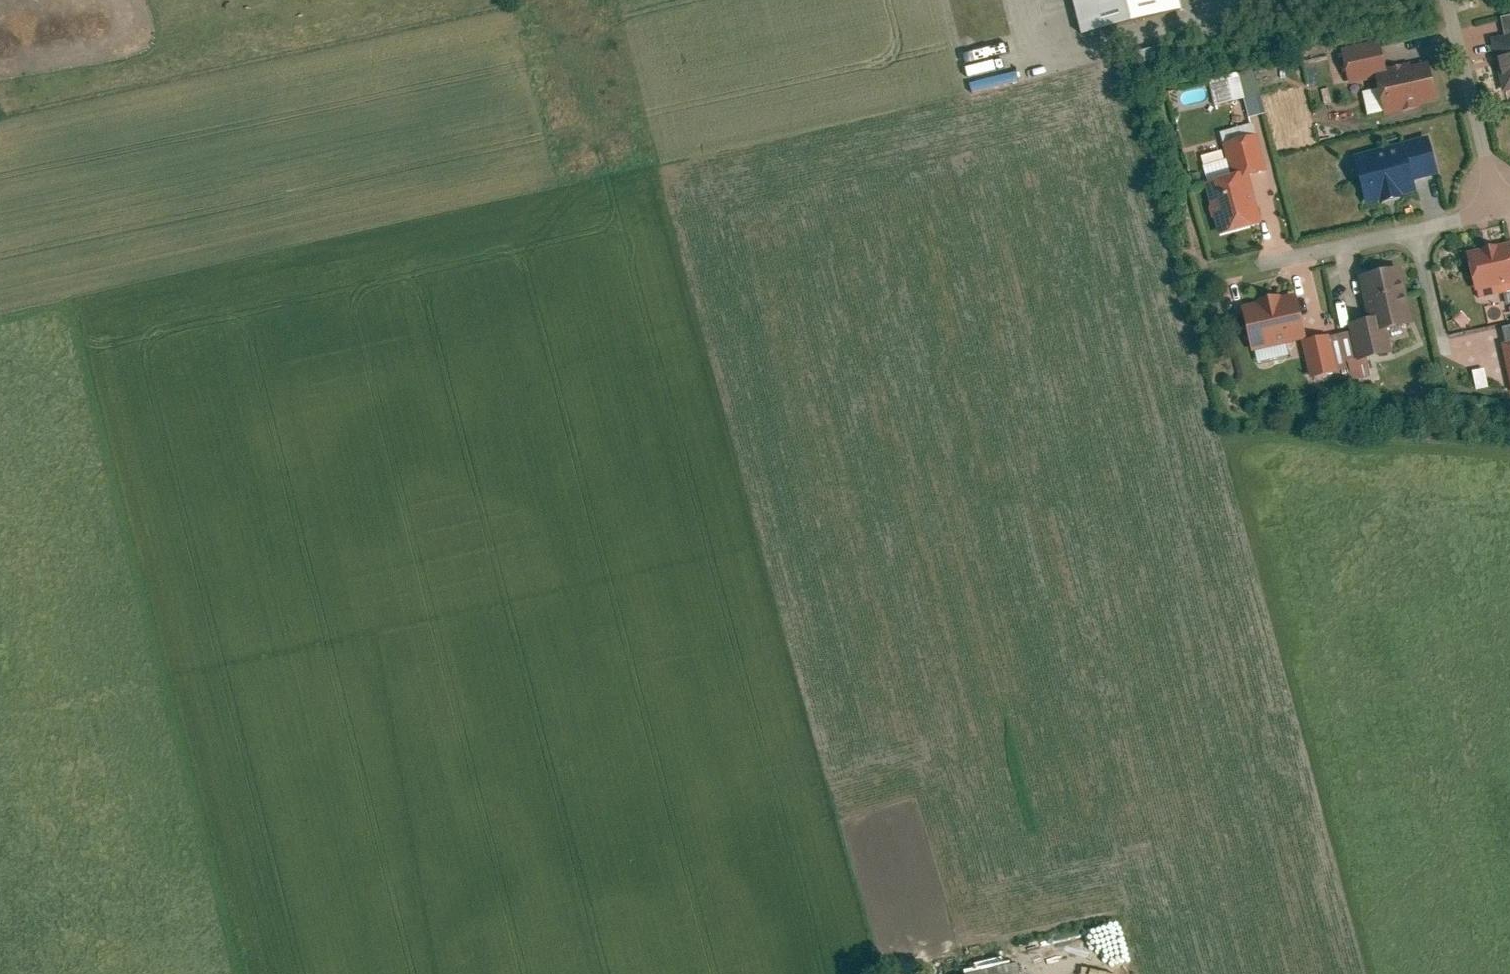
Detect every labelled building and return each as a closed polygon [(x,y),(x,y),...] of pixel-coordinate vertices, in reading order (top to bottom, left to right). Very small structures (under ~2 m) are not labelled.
[(1185,0),(1082,0),(1091,34),(1188,9),(1185,0)] [(1509,34),(1497,37),(1509,92),(1509,15),(1505,16),(1509,34)] [(1442,98),(1433,59),(1392,69),(1386,44),(1348,52),(1355,84),(1383,78),(1385,87),(1368,91),(1373,115),(1390,111),(1391,114),(1420,108),(1419,104),(1442,98)] [(1208,166),(1213,182),(1209,183),(1224,236),(1267,224),(1253,177),(1272,171),(1258,123),(1225,133),(1232,158),(1208,166)] [(1435,139),(1410,146),(1409,141),(1358,154),(1371,206),(1422,192),(1419,182),(1445,175),(1435,139)] [(1481,291),(1509,284),(1509,244),(1472,253),(1481,291)] [(1398,352),(1392,330),(1420,324),(1407,269),(1365,279),(1375,319),(1355,324),(1364,360),(1398,352)] [(1302,294),(1248,306),(1257,350),(1311,339),(1302,294)] [(1335,334),(1307,341),(1316,379),(1344,372),(1343,368),(1364,363),(1356,331),(1335,336),(1335,334)] [(1023,964),(987,973),(1025,973),(1023,964)]
